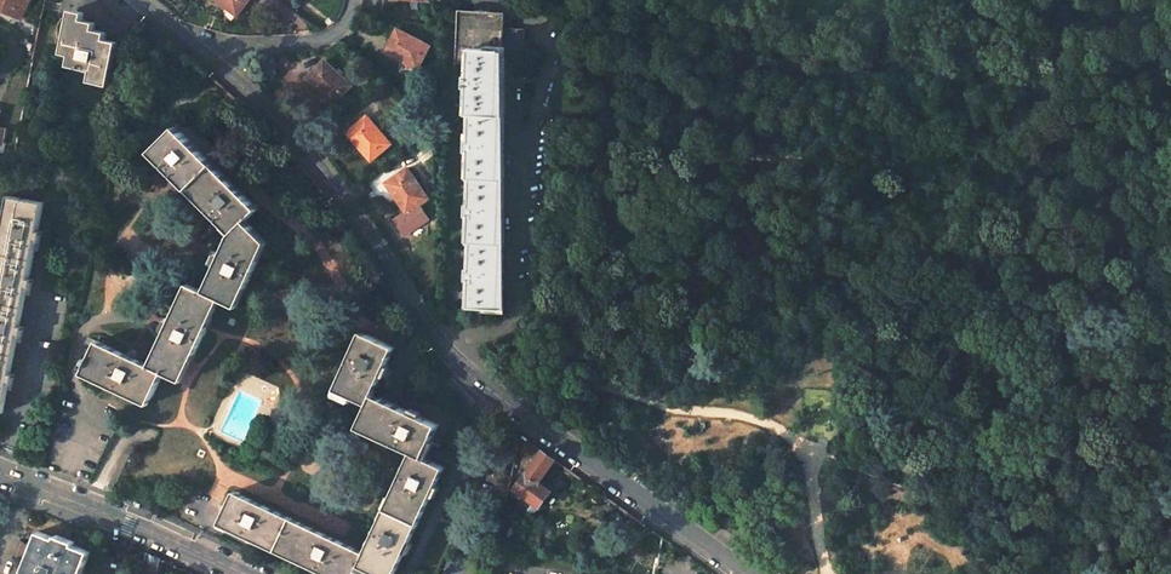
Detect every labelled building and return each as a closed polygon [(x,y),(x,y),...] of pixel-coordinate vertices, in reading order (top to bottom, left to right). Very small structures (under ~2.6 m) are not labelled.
[(17,17),(22,19),(30,0),(0,0),(0,9),(17,17)] [(222,4),(223,1),(238,13),(248,0),(217,0),(222,4)] [(474,11),(459,10),(456,63),(479,64),(479,48),(503,50),(504,28),(505,12),(474,11)] [(83,18),(70,15),(61,53),(70,56),(67,66),(86,70),(91,71),(88,82),(108,86),(117,48),(104,45),(106,38),(93,35),(94,28),(82,25),(83,18)] [(525,29),(504,28),(503,50),(502,65),(523,66),(524,48),(525,29)] [(429,46),(397,29),(387,49),(403,58),(402,61),(417,69),(419,66),(429,46)] [(503,50),(479,48),(479,64),(476,113),(500,114),(501,91),(502,65),(503,50)] [(402,61),(399,59),(394,69),(412,78),(415,73),(417,69),(402,61)] [(351,85),(325,60),(309,77),(322,90),(320,92),(333,104),(335,102),(351,85)] [(476,113),(472,112),(468,199),(471,199),(498,201),(500,163),(503,114),(500,114),(476,113)] [(390,143),(367,116),(349,131),(362,145),(359,147),(371,160),(373,158),(390,143)] [(214,164),(177,127),(151,152),(169,171),(165,175),(176,185),(180,181),(188,190),(214,164)] [(258,209),(214,164),(188,190),(213,215),(209,219),(220,230),(224,226),(231,234),(232,234),(246,221),(258,209)] [(428,198),(408,168),(389,181),(399,196),(396,198),(406,212),(395,220),(405,235),(429,219),(419,204),(428,198)] [(9,195),(4,224),(0,244),(0,255),(32,261),(34,250),(38,230),(43,202),(9,195)] [(498,201),(471,199),(468,241),(472,241),(499,243),(500,223),(501,201),(498,201)] [(232,234),(231,234),(204,291),(221,300),(237,307),(268,242),(246,221),(232,234)] [(499,243),(472,241),(468,308),(498,309),(500,276),(502,243),(499,243)] [(0,255),(0,306),(23,310),(26,295),(29,278),(32,261),(0,255)] [(204,291),(182,281),(144,362),(163,373),(182,382),(221,300),(204,291)] [(0,306),(0,355),(14,358),(17,342),(20,326),(23,310),(0,306)] [(395,346),(362,331),(336,389),(368,404),(373,394),(395,346)] [(144,362),(97,341),(89,359),(82,374),(148,404),(163,373),(144,362)] [(0,355),(0,411),(3,412),(8,390),(11,373),(14,358),(0,355)] [(438,425),(373,394),(368,404),(357,427),(411,452),(423,457),(438,425)] [(543,450),(528,440),(521,449),(536,459),(543,450)] [(554,459),(543,450),(536,459),(515,489),(518,491),(533,504),(538,508),(550,493),(537,482),(554,459)] [(423,457),(411,452),(407,462),(385,509),(418,524),(444,467),(423,457)] [(291,518),(234,491),(228,505),(219,524),(276,551),(291,518)] [(533,504),(518,491),(511,500),(527,513),(533,504)] [(385,509),(365,552),(359,566),(377,573),(394,573),(418,524),(385,509)] [(291,518),(276,551),(326,573),(355,573),(359,566),(365,552),(291,518)] [(22,573),(82,573),(91,551),(74,545),(75,542),(56,535),(55,538),(38,531),(22,573)] [(144,573),(162,573),(164,561),(147,553),(144,573)]
